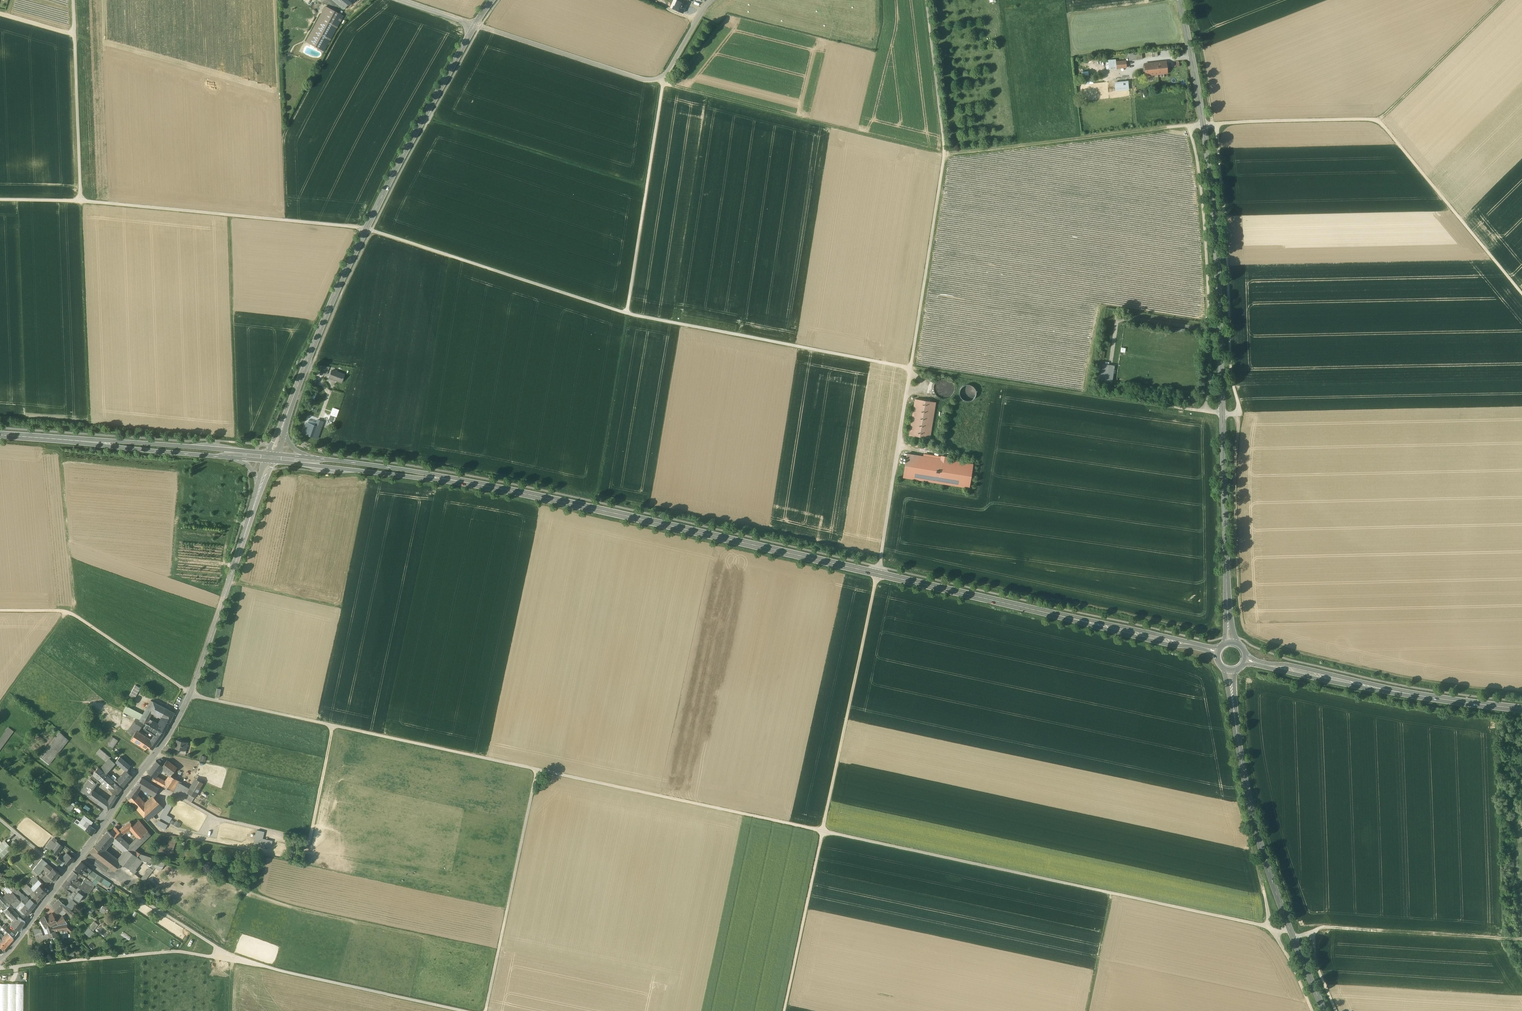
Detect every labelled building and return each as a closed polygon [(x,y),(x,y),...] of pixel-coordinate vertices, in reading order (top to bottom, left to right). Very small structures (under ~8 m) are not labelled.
[(358,0),(354,0),(353,0),(347,6),(351,10),(359,0),(358,0)] [(687,4),(678,0),(675,6),(675,7),(678,8),(677,11),(683,13),(687,4)] [(343,16),(325,6),(306,42),(320,49),(323,51),(324,51),(343,16)] [(1125,60),(1109,62),(1109,68),(1126,67),(1125,60)] [(1166,62),(1157,63),(1158,74),(1167,73),(1166,62)] [(1157,63),(1145,64),(1146,71),(1146,75),(1158,74),(1157,63)] [(1080,76),(1080,84),(1089,83),(1088,75),(1080,76)] [(1127,81),(1115,83),(1116,91),(1128,89),(1127,81)] [(1112,382),(1115,366),(1101,363),(1098,380),(1112,382)] [(329,367),(319,365),(318,369),(326,374),(329,367)] [(343,375),(332,371),(329,377),(341,382),(343,375)] [(935,402),(915,399),(910,435),(930,438),(935,402)] [(334,416),(336,417),(339,410),(333,407),(330,415),(331,415),(334,416)] [(317,427),(316,426),(312,436),(316,438),(322,422),(318,421),(317,427)] [(316,426),(307,423),(304,433),(312,436),(316,426)] [(904,478),(970,488),(974,465),(907,454),(904,478)] [(134,685),(129,696),(135,698),(139,687),(134,685)] [(174,713),(151,700),(147,708),(145,712),(150,715),(152,712),(161,717),(161,719),(169,723),(174,713)] [(136,711),(126,706),(123,712),(133,717),(136,711)] [(143,715),(136,711),(133,717),(136,719),(140,721),(143,715)] [(149,718),(143,715),(140,721),(144,723),(146,724),(146,723),(148,718),(149,718)] [(169,723),(161,719),(158,723),(148,718),(146,723),(151,726),(158,730),(164,733),(169,723)] [(140,721),(136,719),(127,732),(133,736),(136,731),(138,732),(144,723),(140,721)] [(0,739),(0,750),(13,731),(8,728),(0,739)] [(164,733),(158,730),(156,733),(154,736),(159,740),(162,736),(164,733)] [(138,732),(136,731),(133,736),(131,740),(146,749),(148,746),(152,749),(157,744),(151,739),(151,740),(149,739),(138,732)] [(69,740),(60,732),(40,756),(50,763),(69,740)] [(112,737),(105,746),(111,750),(118,741),(112,737)] [(187,742),(177,740),(175,749),(177,749),(185,751),(185,750),(187,742)] [(106,754),(100,749),(96,753),(102,759),(106,754)] [(130,766),(120,757),(116,762),(126,771),(130,766)] [(115,763),(109,758),(106,762),(100,768),(106,773),(109,770),(115,763)] [(162,765),(156,760),(150,768),(157,773),(159,770),(161,767),(163,766),(162,765)] [(177,767),(167,760),(162,765),(163,766),(161,767),(164,769),(171,775),(177,767)] [(114,781),(98,767),(82,790),(88,795),(108,810),(115,799),(112,795),(108,801),(98,794),(105,785),(107,787),(114,781)] [(157,773),(150,768),(147,772),(154,777),(155,776),(157,773)] [(117,777),(109,770),(106,773),(117,783),(117,782),(118,780),(116,778),(117,777)] [(132,776),(126,771),(123,774),(129,779),(132,776)] [(118,780),(117,782),(123,786),(129,779),(123,774),(118,780)] [(165,782),(155,776),(154,777),(152,779),(163,786),(165,782)] [(165,782),(163,786),(170,790),(176,781),(177,780),(170,776),(165,782)] [(151,784),(141,778),(135,787),(139,789),(140,787),(147,791),(151,784)] [(189,789),(187,793),(195,797),(203,783),(195,778),(189,789)] [(122,788),(114,781),(107,787),(113,793),(116,795),(122,788)] [(189,789),(176,781),(170,790),(184,798),(187,793),(189,789)] [(159,788),(151,784),(147,791),(152,794),(155,794),(159,788)] [(136,794),(132,790),(126,797),(144,817),(150,812),(158,804),(159,803),(154,797),(145,804),(136,794)] [(187,793),(184,798),(191,802),(195,797),(187,793)] [(158,817),(169,822),(171,817),(166,815),(173,800),(168,797),(158,817)] [(158,804),(150,812),(153,815),(161,807),(158,804)] [(106,813),(101,810),(100,812),(98,814),(99,815),(99,816),(100,817),(98,820),(101,822),(106,813)] [(92,822),(85,817),(80,823),(78,826),(80,827),(82,824),(83,824),(85,821),(86,822),(86,821),(91,824),(92,822)] [(166,828),(167,825),(158,819),(156,823),(166,828)] [(178,827),(180,823),(175,820),(175,822),(171,819),(169,822),(178,827)] [(130,822),(122,826),(125,830),(130,827),(138,837),(130,844),(132,846),(135,849),(150,834),(139,820),(134,825),(132,826),(130,823),(131,822),(130,822)] [(96,829),(90,825),(88,828),(86,831),(91,835),(96,829)] [(119,830),(115,827),(110,833),(114,837),(117,839),(119,838),(122,833),(119,830)] [(107,831),(99,841),(106,847),(112,840),(114,837),(110,833),(107,831)] [(254,844),(271,848),(272,841),(263,839),(265,832),(256,831),(254,844)] [(167,848),(165,854),(171,856),(177,837),(171,835),(167,848)] [(131,846),(122,839),(121,840),(119,838),(117,839),(118,840),(128,850),(131,847),(131,846)] [(9,845),(8,847),(11,849),(12,850),(17,843),(13,840),(9,845)] [(130,865),(137,856),(128,850),(118,840),(115,843),(122,850),(124,853),(118,860),(104,849),(97,844),(94,847),(90,852),(115,871),(121,863),(134,874),(137,870),(135,869),(130,865)] [(2,857),(11,849),(8,847),(9,845),(5,841),(0,846),(0,855),(2,857)] [(53,845),(50,850),(56,854),(62,846),(56,841),(53,845)] [(106,847),(99,841),(97,844),(104,849),(106,847)] [(139,853),(134,850),(131,847),(128,850),(137,856),(139,853)] [(65,858),(60,855),(56,860),(61,863),(62,862),(63,861),(69,865),(74,858),(67,853),(68,854),(65,858)] [(166,862),(139,853),(137,856),(130,865),(135,869),(142,860),(153,863),(150,867),(153,870),(155,867),(160,871),(166,862)] [(38,856),(33,863),(36,866),(42,859),(38,856)] [(47,863),(42,859),(36,866),(33,870),(38,874),(47,863)] [(234,864),(222,860),(218,873),(230,877),(234,864)] [(91,870),(81,862),(75,868),(82,874),(84,872),(87,875),(88,873),(91,870)] [(150,867),(141,878),(144,881),(153,870),(150,867)] [(50,871),(48,874),(54,879),(59,873),(53,868),(50,871)] [(82,874),(75,868),(73,871),(77,874),(77,875),(78,878),(82,874)] [(98,875),(91,870),(88,873),(95,878),(98,875)] [(77,874),(73,871),(67,879),(70,881),(74,883),(76,880),(78,878),(77,875),(77,874)] [(93,882),(96,885),(99,881),(101,877),(98,875),(95,878),(93,882)] [(86,877),(83,881),(90,886),(93,882),(86,877)] [(111,883),(101,877),(99,881),(109,887),(111,883)] [(80,889),(67,879),(60,888),(69,894),(70,892),(68,891),(71,887),(78,891),(78,892),(80,889)] [(81,884),(76,880),(74,883),(77,885),(80,888),(88,893),(90,890),(81,884)] [(90,886),(83,881),(81,884),(90,890),(93,887),(90,886)] [(34,884),(31,888),(33,891),(34,891),(39,886),(36,882),(34,884)] [(47,892),(40,885),(39,886),(34,891),(41,898),(47,892)] [(80,889),(78,892),(78,891),(77,893),(78,893),(74,898),(77,900),(82,892),(83,891),(80,889)] [(21,901),(17,897),(18,897),(13,892),(10,894),(5,899),(14,908),(19,903),(21,901)] [(26,897),(23,894),(18,898),(21,900),(26,905),(29,902),(25,898),(26,897)] [(33,901),(31,899),(29,902),(26,905),(32,910),(39,901),(36,898),(33,901),(33,900),(33,901)] [(71,910),(59,900),(53,906),(56,909),(60,912),(63,908),(68,913),(71,910)] [(32,910),(26,905),(23,909),(22,910),(28,915),(32,910)] [(19,916),(10,906),(5,910),(14,920),(17,916),(18,917),(19,916)] [(52,914),(46,918),(50,925),(52,924),(56,921),(55,920),(53,916),(52,914)] [(18,917),(17,916),(14,920),(11,925),(13,926),(19,931),(25,922),(18,917)] [(46,918),(45,917),(40,919),(42,922),(40,923),(42,925),(43,924),(45,928),(47,927),(48,933),(52,932),(50,925),(46,918)] [(94,931),(99,925),(94,921),(89,927),(94,931)] [(1,925),(0,926),(0,928),(7,935),(8,933),(4,929),(1,925)] [(13,939),(8,933),(7,935),(3,939),(9,944),(13,939)] [(0,942),(0,947),(4,950),(9,944),(3,939),(0,942)] [(0,983),(0,1010),(23,1010),(23,984),(0,983)]
